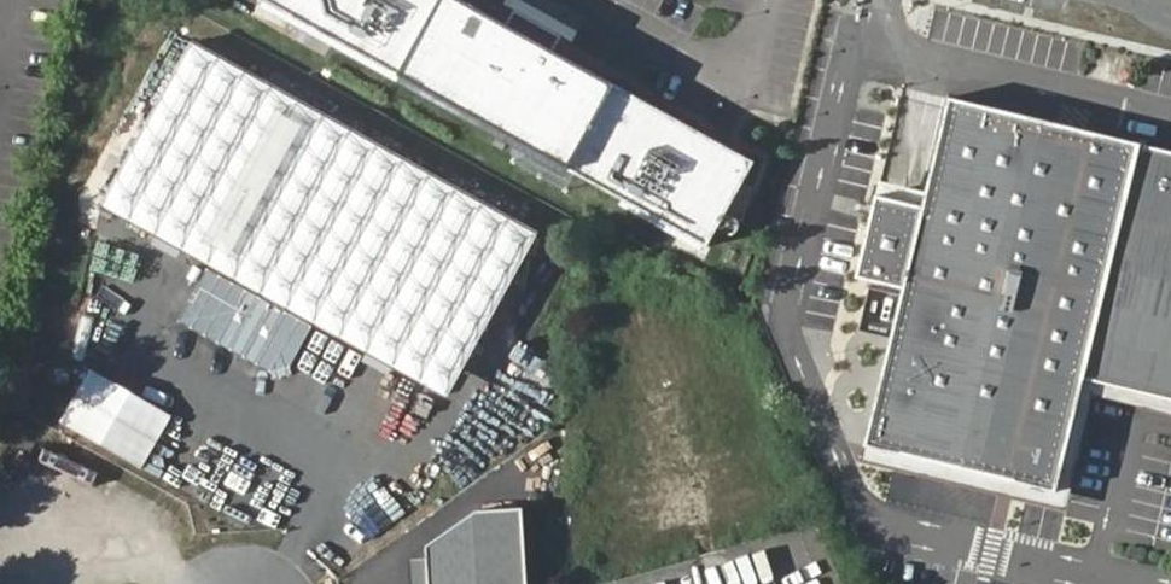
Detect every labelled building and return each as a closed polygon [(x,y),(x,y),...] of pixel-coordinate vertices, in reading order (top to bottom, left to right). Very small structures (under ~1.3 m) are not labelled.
[(740,165),(554,62),(569,36),(504,0),(498,0),(484,23),(442,0),(249,0),(693,249),(740,165)] [(529,231),(346,125),(190,34),(182,47),(99,191),(161,227),(232,268),(229,273),(201,257),(170,309),(262,362),(283,357),(306,317),(278,301),(281,295),(323,320),(439,387),(529,231)] [(1131,145),(937,101),(912,208),(865,198),(846,280),(895,291),(860,444),(1053,487),(1077,379),(1131,145)] [(1131,145),(1077,379),(1170,400),(1170,155),(1131,145)] [(420,548),(422,583),(518,583),(514,510),(468,513),(420,548)]
